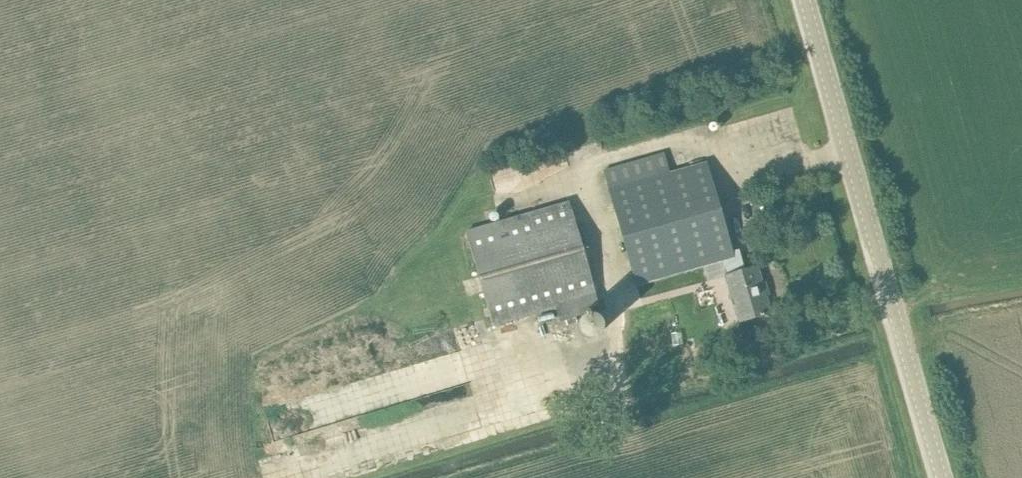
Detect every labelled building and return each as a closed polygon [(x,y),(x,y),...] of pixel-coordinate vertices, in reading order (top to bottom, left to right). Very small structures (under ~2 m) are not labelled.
[(738,255),(732,256),(705,162),(669,173),(664,153),(603,171),(609,190),(636,284),(722,259),(727,277),(724,278),(737,321),(763,313),(769,311),(756,267),(743,271),(738,255)] [(466,232),(471,251),(492,325),(556,306),(560,321),(596,309),(593,296),(596,295),(569,202),(466,232)] [(601,332),(603,325),(601,319),(596,314),(590,312),(583,314),(578,319),(577,325),(578,332),(583,337),(590,338),(596,337),(601,332)]
